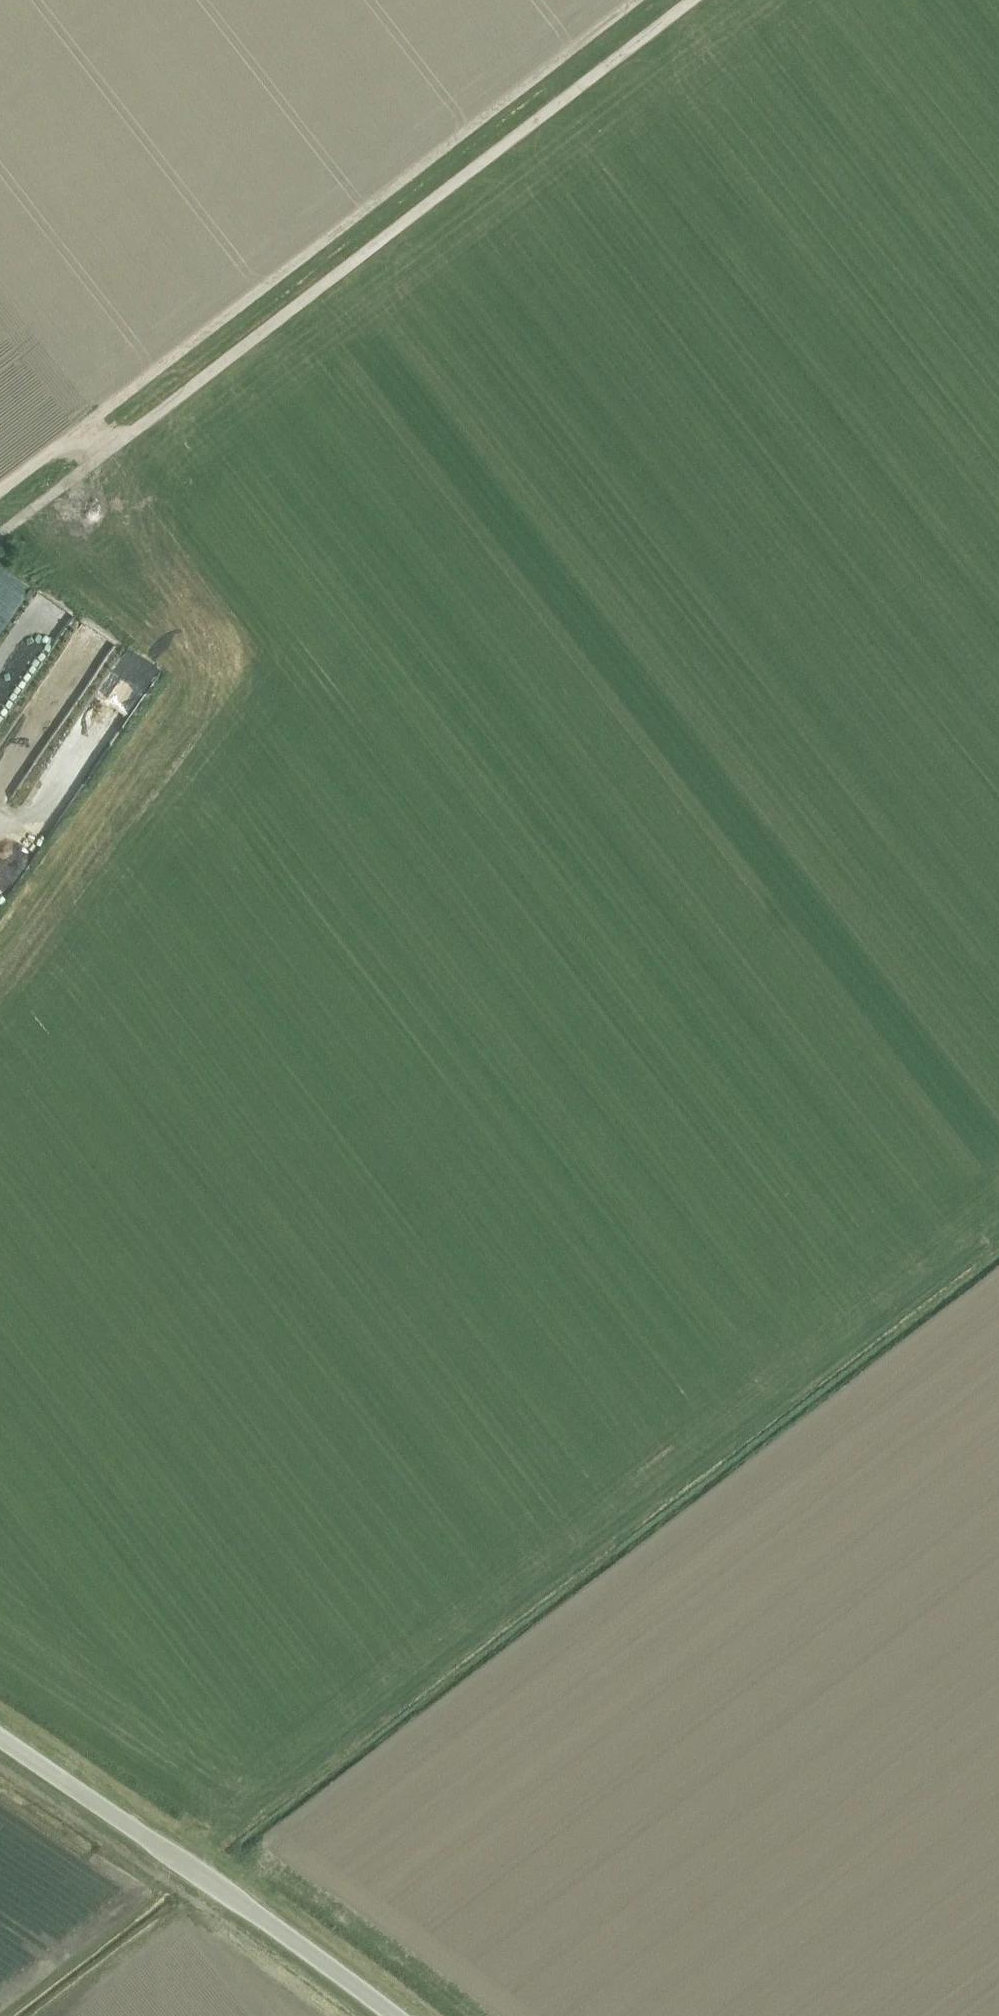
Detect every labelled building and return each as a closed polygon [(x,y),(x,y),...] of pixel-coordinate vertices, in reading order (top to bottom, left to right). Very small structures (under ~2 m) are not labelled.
[(16,609),(34,621),(48,600),(30,588),(16,609)] [(111,713),(121,691),(136,698),(151,666),(120,652),(95,706),(111,713)] [(22,688),(0,725),(0,792),(6,796),(65,698),(39,682),(32,694),(22,688)]
